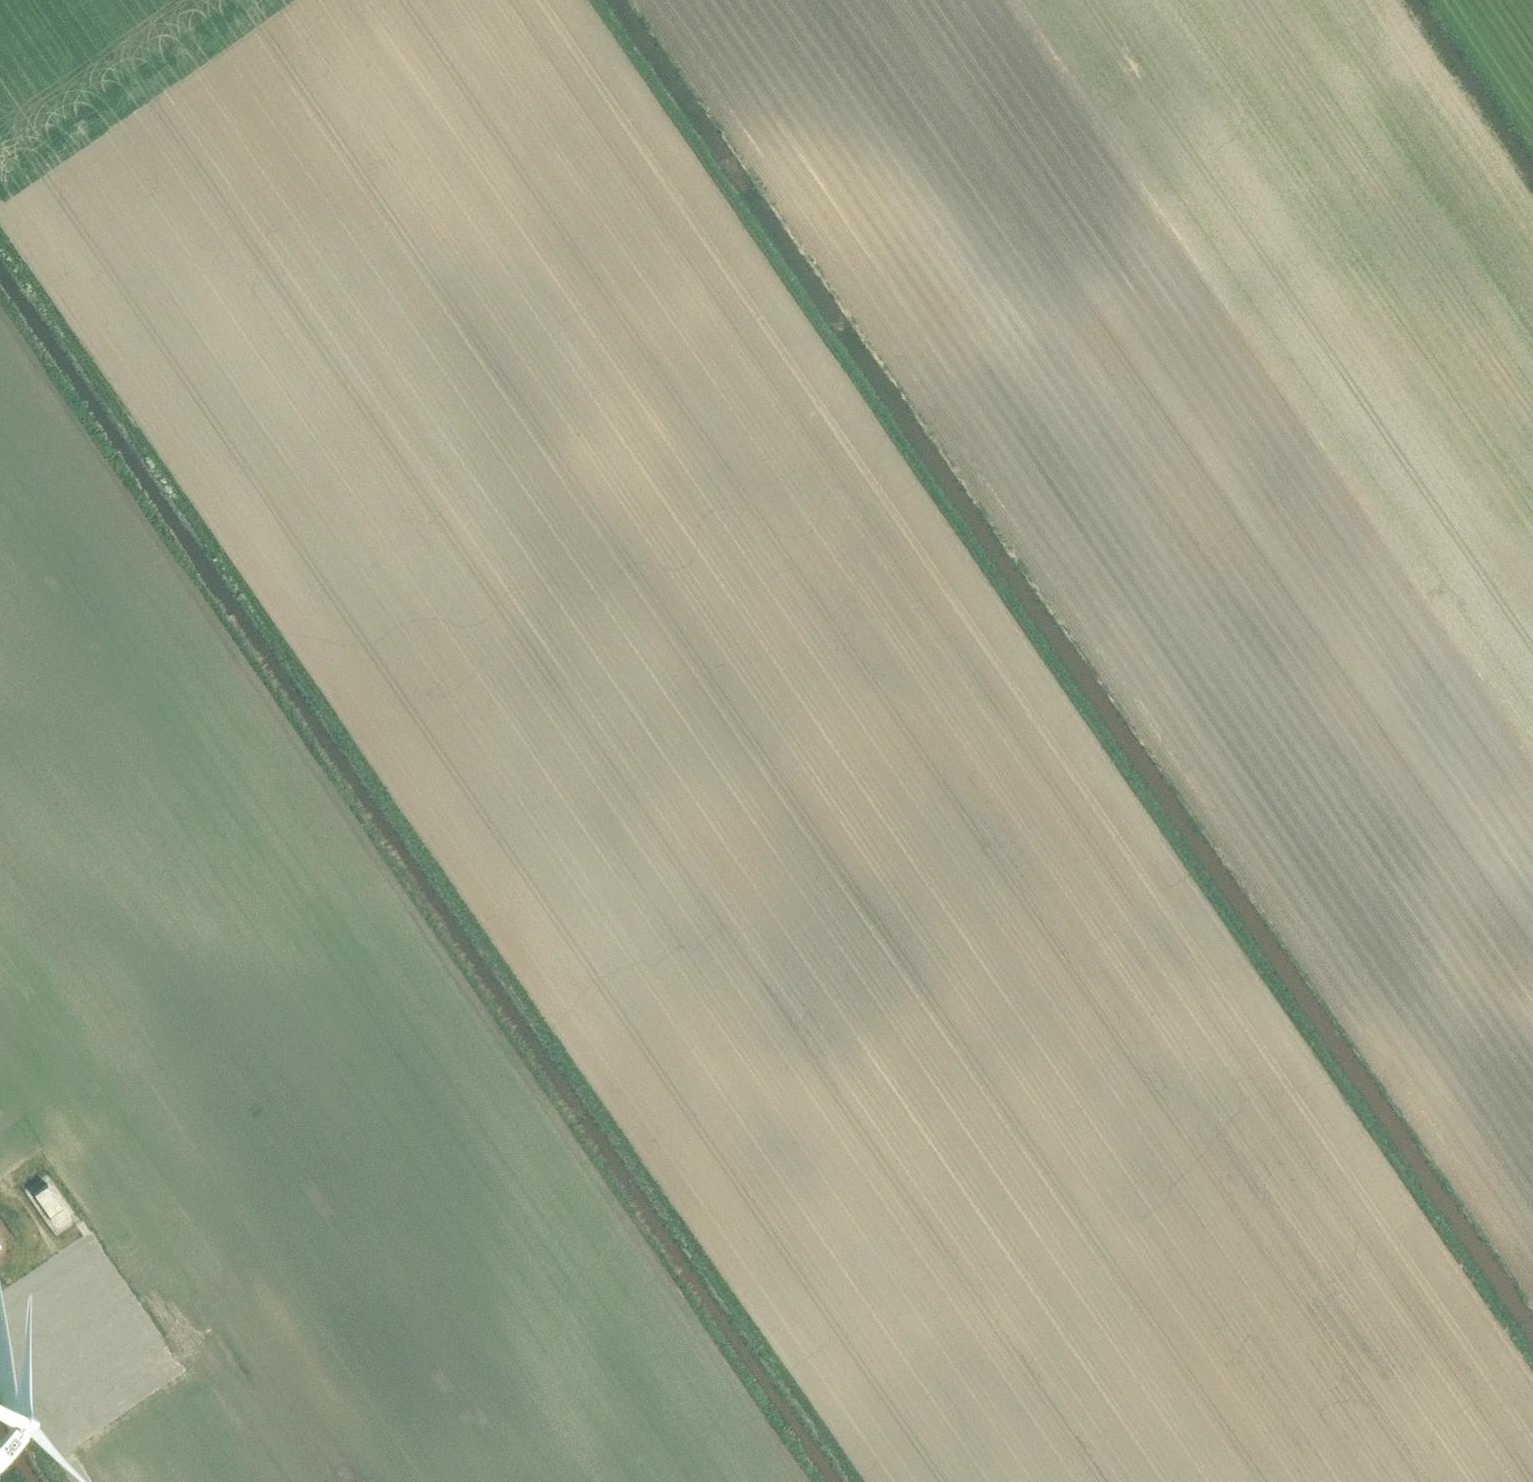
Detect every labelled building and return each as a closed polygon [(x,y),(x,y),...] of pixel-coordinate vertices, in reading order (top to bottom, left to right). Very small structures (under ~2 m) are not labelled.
[(47,1182),(34,1191),(58,1225),(71,1216),(47,1182)]
